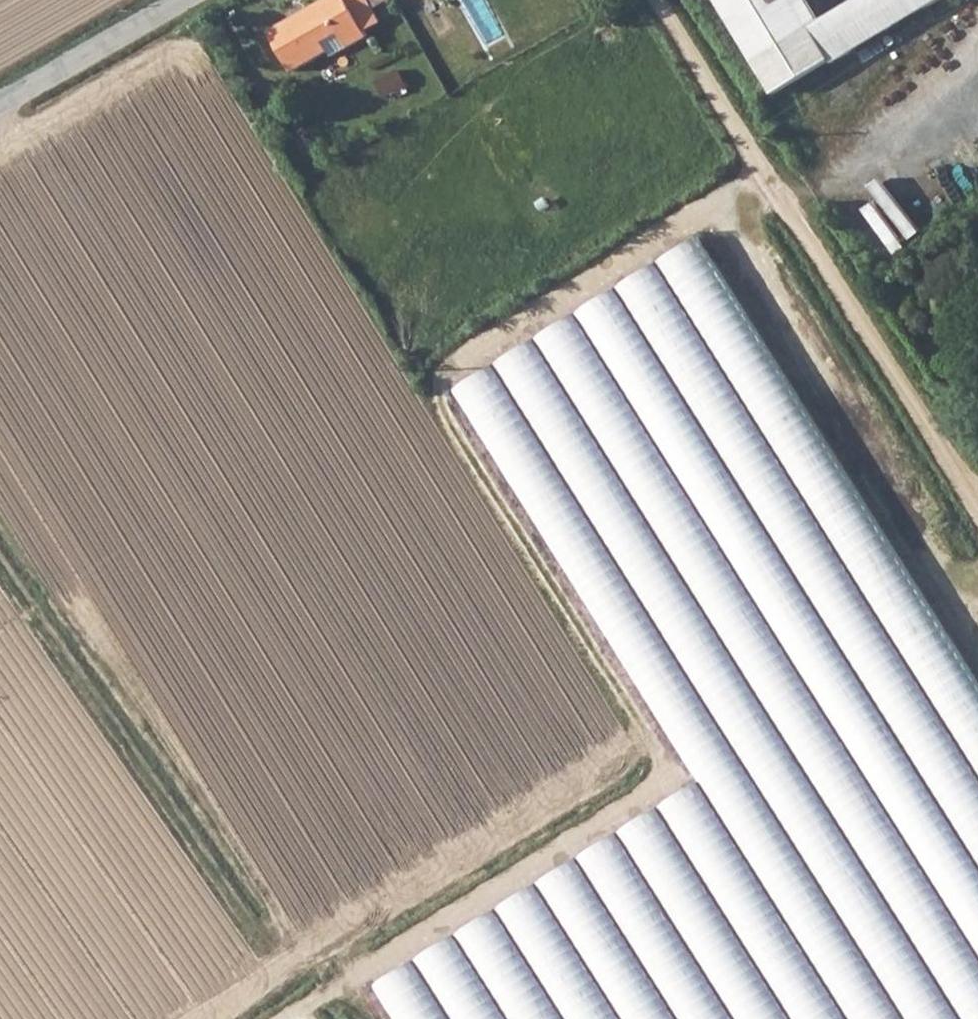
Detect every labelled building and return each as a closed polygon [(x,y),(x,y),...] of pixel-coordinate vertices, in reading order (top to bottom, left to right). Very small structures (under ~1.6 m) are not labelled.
[(279,45),(286,57),(299,78),(334,58),(339,66),(376,45),(371,36),(367,28),(362,20),(378,11),(371,0),(340,0),(275,38),(279,45)] [(725,10),(777,96),(833,61),(835,64),(941,0),(864,0),(814,30),(796,0),(719,0),(725,10)] [(362,20),(367,28),(371,36),(387,27),(378,11),(362,20)] [(376,985),(397,1018),(977,1018),(977,670),(703,235),(457,390),(703,779),(376,985)]
